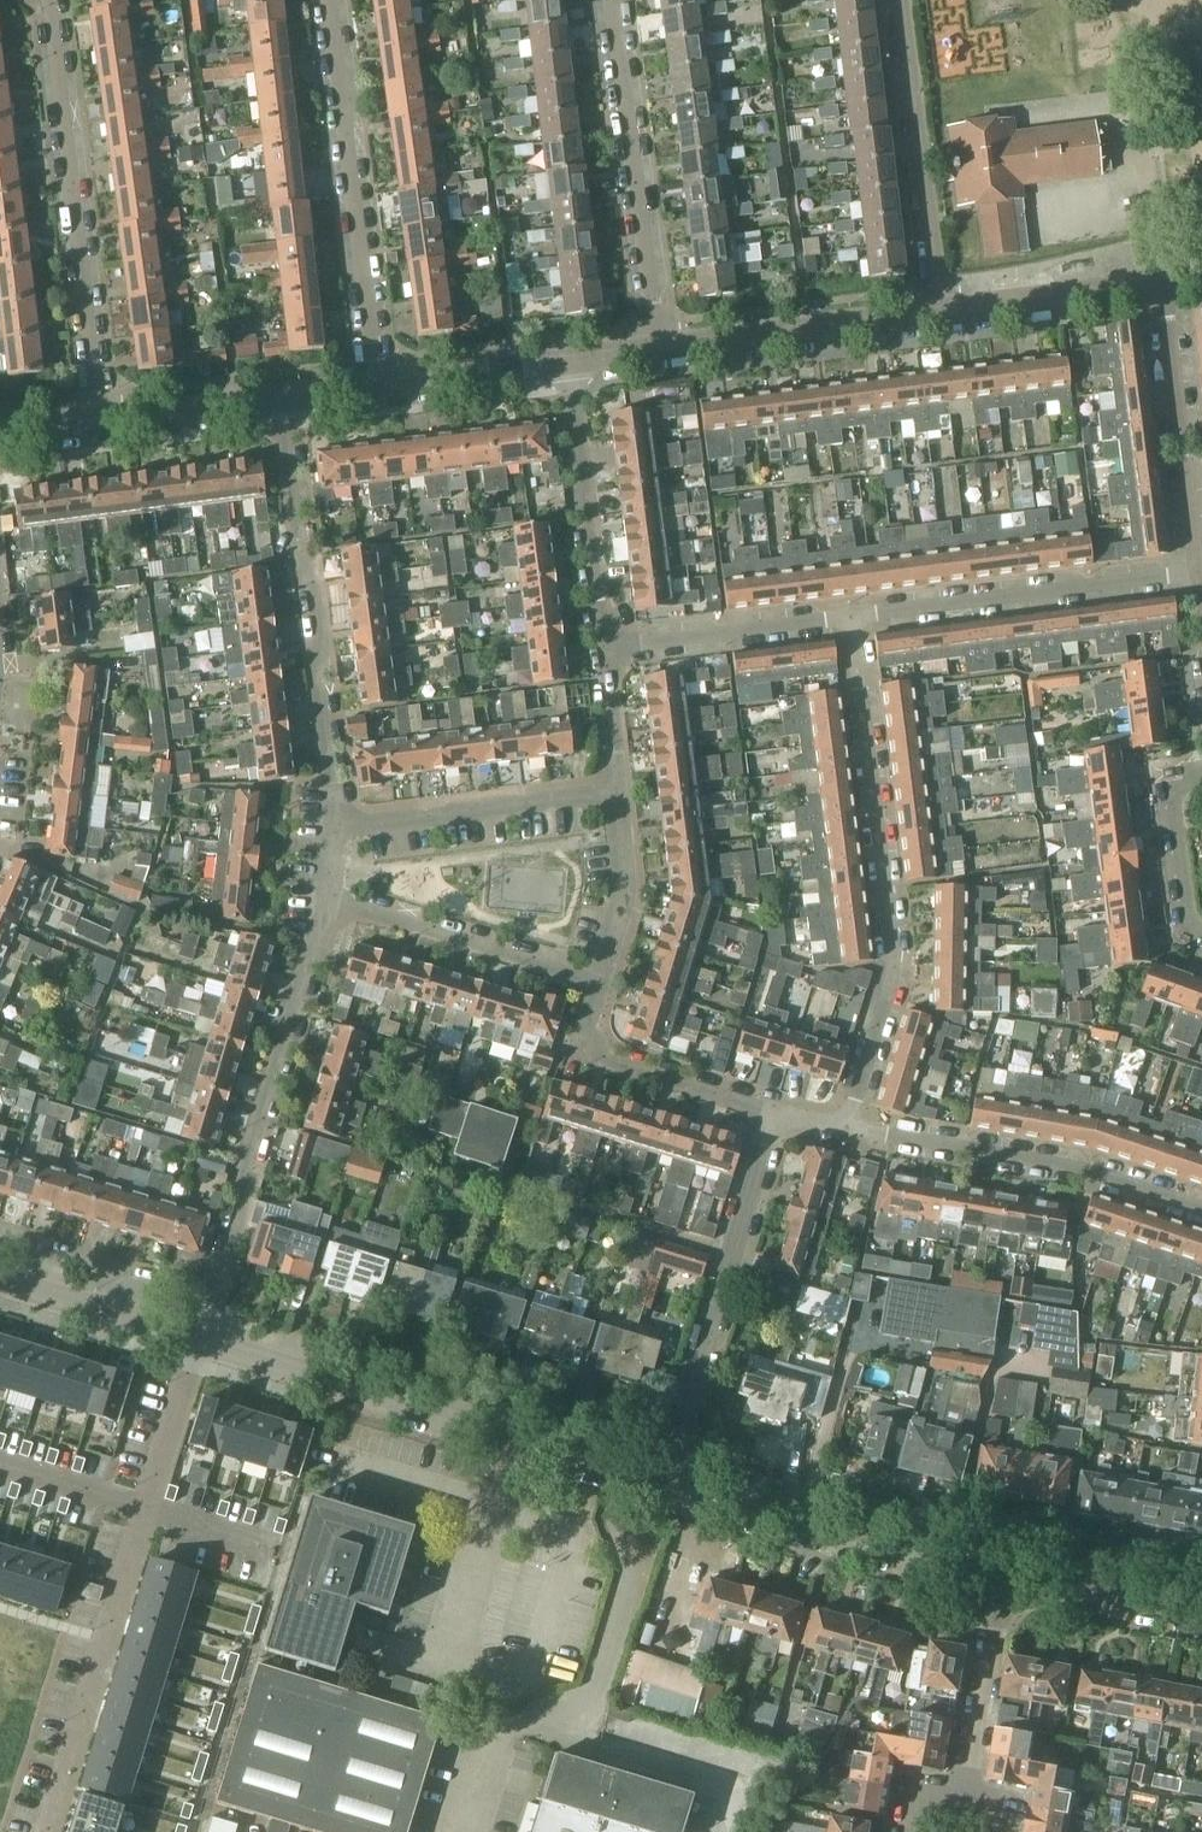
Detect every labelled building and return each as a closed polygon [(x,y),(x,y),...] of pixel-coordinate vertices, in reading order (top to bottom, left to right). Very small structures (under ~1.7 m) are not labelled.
[(94,12),(94,13),(124,9),(125,11),(128,10),(127,0),(93,0),(94,12)] [(191,0),(192,12),(204,11),(203,0),(194,0),(191,0)] [(234,4),(235,13),(249,11),(251,29),(284,25),(281,0),(234,0),(234,4)] [(376,14),(409,9),(408,0),(374,0),(376,14)] [(525,1),(525,3),(528,30),(565,26),(562,0),(537,0),(525,1)] [(661,12),(697,7),(696,0),(659,0),(661,12)] [(836,19),(873,15),(871,0),(834,0),(836,19)] [(515,2),(497,4),(499,14),(516,12),(515,2)] [(152,3),(137,5),(139,18),(154,16),(152,3)] [(726,3),(707,6),(709,17),(727,14),(726,3)] [(697,7),(661,12),(665,41),(702,36),(697,7)] [(94,12),(91,13),(96,50),(129,45),(125,11),(124,9),(94,13),(94,12)] [(409,9),(376,14),(381,49),(414,45),(409,9)] [(873,15),(836,19),(839,48),(876,43),(873,15)] [(810,34),(829,31),(827,20),(808,23),(810,34)] [(284,25),(251,29),(255,65),(288,61),(284,25)] [(565,26),(528,30),(532,59),(568,54),(565,26)] [(500,32),(502,44),(521,41),(520,30),(500,32)] [(423,33),(425,43),(439,41),(438,31),(423,33)] [(730,32),(711,34),(712,45),(731,43),(730,32)] [(702,36),(665,41),(668,70),(706,65),(703,47),(712,46),(711,35),(702,36)] [(425,43),(426,54),(441,52),(441,51),(447,50),(445,40),(439,41),(425,43)] [(876,43),(839,48),(842,76),(880,72),(876,43)] [(129,45),(96,50),(101,85),(134,81),(129,45)] [(414,45),(381,49),(386,85),(419,80),(414,45)] [(832,60),(831,48),(812,51),(813,63),(832,60)] [(568,54),(532,59),(535,87),(572,83),(568,54)] [(200,67),(200,72),(245,67),(243,56),(216,59),(217,65),(200,67)] [(504,61),(505,72),(524,70),(523,59),(504,61)] [(734,60),(715,63),(716,74),(735,71),(734,60)] [(288,61),(255,65),(259,101),(292,97),(288,61)] [(706,65),(668,70),(672,99),(710,94),(706,65)] [(175,66),(143,70),(145,79),(159,77),(168,76),(176,75),(175,66)] [(246,78),(245,67),(200,72),(201,84),(231,80),(231,79),(246,78)] [(880,72),(842,76),(846,105),(883,101),(880,72)] [(159,77),(145,79),(146,86),(146,88),(161,86),(159,77)] [(817,92),(836,89),(834,77),(815,80),(817,92)] [(419,80),(386,85),(391,121),(424,116),(434,115),(435,115),(434,106),(433,100),(422,101),(419,80)] [(134,81),(101,85),(106,121),(139,117),(134,81)] [(572,83),(535,87),(538,116),(575,112),(572,83)] [(0,86),(0,123),(11,121),(7,84),(5,84),(5,86),(0,86)] [(509,101),(528,99),(526,87),(507,89),(507,90),(509,100),(509,101)] [(747,88),(737,90),(738,100),(748,99),(747,88)] [(737,90),(719,91),(720,103),(738,100),(737,90)] [(710,94),(672,99),(676,127),(713,122),(714,122),(723,121),(728,120),(726,103),(711,105),(710,94)] [(292,97),(259,101),(263,137),(296,133),(292,97)] [(494,120),(491,99),(481,101),(484,122),(494,120)] [(883,101),(846,105),(849,134),(852,134),(886,129),(883,101)] [(448,104),(434,106),(435,115),(449,113),(448,104)] [(837,106),(819,109),(820,121),(839,118),(837,106)] [(575,112),(538,116),(539,126),(542,145),(578,140),(575,112)] [(434,115),(436,124),(451,122),(449,113),(435,115),(434,115)] [(424,116),(391,121),(396,157),(429,152),(424,116)] [(505,131),(531,127),(530,116),(504,119),(505,131)] [(139,117),(106,121),(111,157),(144,152),(139,117)] [(728,120),(723,121),(724,131),(743,129),(742,118),(728,120)] [(0,123),(0,159),(15,157),(11,121),(0,123)] [(1018,197),(1017,183),(1111,173),(1106,127),(1012,138),(1010,121),(1004,122),(995,123),(951,129),(954,154),(944,155),(947,183),(958,182),(960,207),(978,205),(984,259),(1029,254),(1023,197),(1018,197)] [(713,122),(676,127),(680,157),(715,152),(717,152),(717,151),(714,122),(713,122)] [(236,129),(237,139),(252,138),(251,127),(236,129)] [(886,129),(852,134),(855,162),(892,158),(889,129),(886,129)] [(263,137),(253,138),(253,144),(264,143),(267,173),(301,169),(296,133),(263,137)] [(826,149),(845,147),(843,135),(824,138),(826,149)] [(153,140),(155,151),(170,149),(168,138),(153,140)] [(254,150),(252,138),(237,139),(239,151),(254,150)] [(578,140),(542,145),(545,174),(548,174),(548,173),(582,169),(582,167),(578,140)] [(217,143),(206,144),(208,165),(220,164),(217,143)] [(532,146),(515,148),(516,158),(534,156),(532,146)] [(202,147),(178,150),(180,164),(204,161),(202,147)] [(743,148),(725,150),(726,161),(727,161),(745,159),(743,148)] [(170,149),(155,151),(156,162),(171,160),(170,149)] [(144,152),(111,157),(116,193),(149,188),(144,152)] [(429,152),(396,157),(401,191),(401,192),(434,188),(429,152)] [(680,157),(678,157),(681,185),(718,180),(716,163),(715,152),(680,157)] [(0,159),(0,195),(20,193),(15,157),(0,159)] [(892,158),(855,162),(858,191),(895,187),(892,158)] [(829,166),(827,166),(828,176),(847,174),(846,164),(829,166)] [(582,169),(548,173),(548,174),(551,202),(587,198),(584,170),(584,167),(582,167),(582,169)] [(301,169),(267,173),(271,210),(274,210),(273,208),(305,205),(305,203),(301,169)] [(785,189),(783,171),(766,174),(768,191),(785,189)] [(443,177),(445,186),(459,184),(458,175),(443,177)] [(718,180),(681,185),(685,214),(722,209),(733,207),(732,206),(735,206),(732,178),(718,180)] [(470,194),(488,192),(486,180),(468,183),(470,194)] [(494,181),(495,191),(509,189),(508,180),(494,181)] [(401,191),(399,191),(404,229),(437,224),(450,222),(446,196),(462,194),(460,184),(459,184),(445,186),(434,188),(401,192),(401,191)] [(895,187),(858,191),(862,220),(899,216),(895,187)] [(149,188),(116,193),(121,227),(122,229),(152,224),(152,225),(154,225),(149,188)] [(832,206),(851,204),(850,192),(831,195),(832,206)] [(0,195),(0,232),(24,229),(24,228),(20,193),(0,195)] [(504,198),(497,199),(498,208),(505,207),(504,198)] [(551,202),(524,205),(524,206),(526,215),(553,212),(555,230),(591,226),(587,198),(551,202)] [(244,200),(246,213),(261,212),(259,199),(244,200)] [(305,205),(273,208),(274,210),(278,244),(311,240),(307,203),(305,203),(305,205)] [(733,207),(733,210),(734,218),(753,215),(752,204),(735,206),(732,206),(733,207)] [(722,209),(685,214),(689,242),(726,237),(722,209)] [(163,212),(165,223),(180,221),(179,210),(163,212)] [(262,221),(261,212),(246,213),(247,223),(262,221)] [(899,216),(862,220),(865,249),(902,245),(899,216)] [(180,221),(165,223),(166,233),(182,231),(180,221)] [(835,235),(854,233),(853,221),(834,223),(835,235)] [(121,227),(119,227),(124,265),(157,260),(152,225),(152,224),(122,229),(121,227)] [(437,224),(404,229),(409,264),(442,260),(437,224)] [(555,230),(546,232),(547,242),(556,241),(558,259),(594,255),(591,226),(555,230)] [(30,265),(25,227),(24,228),(24,229),(0,232),(0,268),(30,265)] [(546,232),(527,234),(528,244),(547,242),(546,232)] [(726,237),(689,242),(693,271),(730,266),(741,264),(739,248),(761,245),(759,233),(726,237)] [(278,244),(241,248),(243,266),(280,262),(282,280),(315,276),(311,240),(278,244)] [(213,243),(199,245),(201,254),(214,252),(213,243)] [(794,257),(792,245),(776,247),(778,259),(794,257)] [(902,245),(865,249),(868,279),(905,274),(902,245)] [(451,248),(453,260),(468,258),(466,246),(451,248)] [(839,263),(857,260),(856,251),(838,253),(839,263)] [(200,254),(202,272),(216,270),(214,252),(201,254),(200,254)] [(558,260),(531,263),(532,273),(559,269),(562,288),(598,284),(594,255),(558,259),(558,260)] [(453,260),(454,269),(469,267),(468,258),(453,260)] [(157,260),(124,265),(130,300),(163,296),(157,260)] [(442,260),(409,264),(414,300),(447,295),(442,260)] [(759,262),(741,264),(742,274),(760,271),(759,262)] [(505,265),(508,289),(520,288),(518,264),(505,265)] [(0,268),(0,288),(2,303),(2,304),(34,300),(30,265),(0,268)] [(730,266),(693,271),(697,303),(734,298),(730,266)] [(255,272),(256,284),(272,282),(271,270),(255,272)] [(315,276),(282,280),(286,316),(319,312),(315,276)] [(212,278),(194,281),(195,282),(196,290),(213,288),(212,278)] [(171,283),(173,296),(188,294),(186,281),(171,283)] [(273,292),(272,282),(256,284),(258,294),(273,292)] [(598,284),(562,288),(565,317),(566,317),(601,312),(598,284)] [(534,291),(536,302),(553,299),(552,289),(534,291)] [(188,294),(173,296),(174,305),(189,303),(188,294)] [(447,295),(414,300),(419,337),(452,332),(453,332),(447,295)] [(163,296),(130,300),(135,336),(168,331),(163,296)] [(2,319),(4,319),(6,340),(38,336),(34,300),(2,304),(2,303),(0,304),(0,319),(2,319)] [(319,312),(286,316),(290,353),(324,349),(319,312)] [(463,334),(478,332),(477,318),(461,320),(463,334)] [(1107,345),(1089,347),(1091,362),(1143,356),(1139,322),(1104,326),(1107,345)] [(168,331),(135,336),(140,373),(172,368),(173,368),(168,331)] [(0,341),(0,355),(6,354),(9,377),(10,377),(43,373),(38,336),(6,340),(0,341)] [(242,338),(244,359),(259,357),(257,336),(242,338)] [(266,358),(283,356),(281,343),(264,345),(266,358)] [(1087,349),(1072,351),(1074,363),(1088,361),(1087,349)] [(226,351),(181,356),(183,368),(222,363),(227,362),(226,351)] [(1065,356),(1041,359),(1046,404),(1057,402),(1058,416),(1071,415),(1070,400),(1071,400),(1065,356)] [(1143,356),(1091,362),(1093,377),(1111,375),(1113,393),(1147,389),(1143,356)] [(1041,359),(1016,362),(1024,421),(1025,420),(1034,419),(1033,405),(1046,404),(1041,359)] [(1016,362),(992,365),(997,410),(1008,409),(1010,422),(1015,422),(1024,421),(1016,362)] [(992,365),(968,368),(975,427),(987,425),(985,412),(997,410),(992,365)] [(968,368),(943,372),(949,416),(950,416),(961,414),(962,428),(975,427),(968,368)] [(943,372),(919,375),(926,433),(952,430),(950,416),(949,416),(943,372)] [(919,375),(895,378),(901,422),(912,421),(914,435),(926,433),(919,375)] [(895,378),(871,381),(878,439),(889,438),(888,424),(901,422),(895,378)] [(871,381),(847,384),(852,429),(863,427),(865,441),(878,439),(871,381)] [(847,384),(822,387),(829,446),(842,444),(840,430),(852,429),(847,384)] [(822,387),(798,390),(804,435),(816,433),(818,447),(829,446),(822,387)] [(1115,411),(1098,413),(1100,428),(1151,422),(1147,389),(1113,393),(1115,411)] [(798,390),(774,393),(781,452),(794,450),(793,436),(804,435),(798,390)] [(774,393),(750,396),(755,441),(756,441),(768,439),(770,453),(781,452),(774,393)] [(750,396),(726,399),(733,458),(747,456),(745,442),(755,441),(750,396)] [(726,399),(701,402),(707,447),(708,461),(722,459),(733,458),(726,399)] [(697,415),(695,403),(681,405),(683,417),(697,415)] [(674,406),(610,414),(614,439),(651,434),(650,421),(676,418),(674,406)] [(547,422),(518,426),(522,463),(541,461),(542,474),(549,473),(550,485),(559,484),(556,458),(552,459),(550,444),(551,444),(550,436),(549,436),(547,422)] [(1151,422),(1100,428),(1102,443),(1119,441),(1121,459),(1155,455),(1151,422)] [(518,426),(489,430),(497,492),(508,490),(505,466),(522,463),(518,426)] [(1097,428),(1082,430),(1084,446),(1099,444),(1097,428)] [(980,440),(992,439),(991,429),(979,431),(980,440)] [(489,430),(461,433),(466,471),(482,469),(486,493),(497,492),(489,430)] [(461,433),(432,437),(440,499),(451,498),(448,473),(466,471),(461,433)] [(651,434),(614,439),(617,464),(680,455),(679,444),(653,447),(651,434)] [(1061,437),(1063,446),(1076,444),(1075,435),(1061,437)] [(432,437),(404,440),(409,478),(425,476),(428,501),(440,499),(432,437)] [(404,440),(375,444),(383,507),(394,505),(391,480),(409,478),(404,440)] [(686,443),(687,454),(702,452),(700,441),(686,443)] [(990,441),(979,443),(981,456),(992,455),(990,441)] [(375,444),(346,448),(351,485),(368,483),(371,508),(383,507),(375,444)] [(322,488),(317,488),(321,515),(330,514),(328,501),(334,501),(332,488),(351,485),(346,448),(318,451),(320,465),(319,465),(319,472),(320,472),(322,488)] [(703,465),(702,452),(687,454),(689,466),(703,465)] [(1076,453),(1054,456),(1056,473),(1078,470),(1076,453)] [(680,455),(617,464),(620,488),(658,484),(656,470),(682,467),(680,455)] [(891,455),(880,457),(882,471),(892,469),(891,455)] [(1123,477),(1106,479),(1108,494),(1159,488),(1155,455),(1121,459),(1123,477)] [(1035,459),(1036,470),(1053,468),(1052,456),(1035,459)] [(261,459),(236,462),(241,501),(254,500),(257,524),(270,523),(261,459)] [(1018,463),(1017,463),(1020,486),(1032,485),(1029,462),(1028,462),(1027,459),(1017,460),(1018,463)] [(236,462),(211,465),(219,529),(219,530),(227,529),(231,528),(228,503),(241,501),(236,462)] [(809,463),(782,467),(784,481),(811,477),(809,463)] [(996,463),(984,465),(986,474),(997,473),(996,463)] [(980,464),(968,466),(970,480),(982,479),(980,464)] [(211,465),(186,468),(191,508),(204,506),(208,531),(218,530),(219,530),(219,529),(211,465)] [(186,468),(163,471),(171,536),(182,534),(179,509),(191,508),(186,468)] [(163,471),(137,475),(143,514),(156,512),(159,537),(171,536),(163,471)] [(735,471),(709,474),(711,489),(737,486),(735,471)] [(899,471),(884,473),(885,486),(901,484),(899,471)] [(137,475),(113,478),(121,542),(123,559),(124,559),(129,558),(127,541),(133,541),(130,515),(143,514),(137,475)] [(113,478),(88,481),(93,520),(107,518),(110,544),(121,542),(113,478)] [(88,481),(64,484),(72,549),(84,547),(81,522),(93,520),(88,481)] [(64,484),(39,487),(44,526),(58,524),(61,550),(72,549),(64,484)] [(658,484),(620,488),(623,513),(687,505),(685,493),(659,496),(658,484)] [(851,484),(836,485),(838,502),(853,501),(851,484)] [(18,516),(1,518),(5,542),(21,540),(23,555),(35,553),(47,552),(44,526),(39,487),(15,490),(18,516)] [(1159,488),(1108,494),(1110,509),(1127,506),(1129,525),(1163,520),(1159,488)] [(692,492),(694,504),(708,502),(707,490),(692,492)] [(763,496),(739,498),(740,516),(764,514),(763,496)] [(695,515),(710,514),(708,502),(694,504),(695,515)] [(687,505),(623,513),(626,537),(664,532),(662,519),(688,516),(687,505)] [(1073,521),(1061,523),(1067,568),(1092,565),(1086,519),(1085,519),(1083,505),(1071,507),(1073,521)] [(511,509),(500,510),(502,524),(513,523),(511,509)] [(488,526),(502,524),(500,510),(487,512),(488,526)] [(1046,510),(1035,512),(1043,571),(1067,568),(1061,523),(1048,524),(1046,510)] [(1024,528),(1012,529),(1018,574),(1043,571),(1035,512),(1022,513),(1024,528)] [(453,516),(443,517),(444,532),(455,530),(453,516)] [(998,516),(987,518),(994,577),(1018,574),(1012,529),(1000,531),(998,516)] [(433,533),(444,532),(443,517),(431,519),(433,533)] [(975,519),(963,521),(965,536),(964,536),(970,580),(994,577),(987,518),(975,519)] [(1096,547),(1098,564),(1118,561),(1118,559),(1128,558),(1128,560),(1167,554),(1163,520),(1129,525),(1132,542),(1096,547)] [(852,521),(839,522),(840,527),(841,537),(854,535),(852,521)] [(397,523),(386,525),(387,539),(399,538),(397,523)] [(950,523),(938,524),(946,583),(970,580),(964,536),(952,537),(950,523)] [(516,544),(497,546),(499,557),(552,551),(549,524),(514,529),(516,544)] [(928,540),(916,542),(922,586),(946,583),(938,524),(926,526),(928,540)] [(375,541),(387,539),(386,525),(373,526),(375,541)] [(219,530),(218,530),(220,541),(222,554),(224,569),(237,567),(235,552),(230,553),(228,540),(227,529),(219,530)] [(901,529),(890,530),(898,589),(922,586),(916,542),(903,543),(901,529)] [(879,546),(867,548),(873,592),(898,589),(890,530),(877,532),(879,546)] [(342,534),(344,545),(357,543),(355,532),(342,534)] [(664,532),(626,537),(629,562),(693,554),(691,542),(666,545),(664,532)] [(856,549),(854,535),(841,537),(849,595),(873,592),(867,548),(856,549)] [(830,553),(819,554),(825,599),(849,595),(841,537),(828,538),(829,545),(830,553)] [(431,554),(432,566),(447,564),(443,538),(427,540),(429,555),(431,554)] [(699,541),(700,553),(715,551),(713,539),(699,541)] [(805,541),(793,543),(801,602),(825,599),(819,554),(807,556),(806,548),(805,541)] [(783,559),(771,560),(776,605),(801,602),(793,543),(781,544),(783,559)] [(377,546),(342,551),(345,577),(397,570),(396,558),(379,561),(377,546)] [(247,550),(249,565),(274,562),(272,547),(247,550)] [(757,547),(744,549),(751,608),(776,605),(771,560),(759,562),(757,547)] [(722,567),(728,611),(751,608),(744,549),(732,550),(734,565),(722,567)] [(451,552),(452,563),(466,562),(465,550),(451,552)] [(552,551),(499,557),(500,569),(518,567),(520,581),(556,577),(552,551)] [(702,564),(716,562),(715,551),(700,553),(702,564)] [(212,570),(224,569),(222,554),(210,555),(212,570)] [(693,554),(629,562),(632,586),(670,581),(669,568),(694,565),(693,554)] [(175,573),(187,572),(185,558),(174,560),(175,573)] [(164,575),(175,573),(174,560),(162,561),(164,575)] [(468,573),(466,562),(452,563),(454,575),(468,573)] [(448,576),(447,564),(432,566),(434,578),(448,576)] [(233,573),(212,576),(214,591),(217,590),(218,602),(272,595),(268,568),(233,573)] [(137,570),(125,571),(127,586),(139,584),(137,570)] [(397,570),(345,577),(349,603),(384,599),(382,585),(399,583),(397,570)] [(87,571),(76,572),(77,586),(89,585),(87,571)] [(114,573),(115,582),(115,587),(127,586),(125,571),(114,573)] [(66,588),(77,586),(76,572),(64,574),(66,588)] [(28,593),(40,591),(38,577),(26,579),(28,593)] [(522,595),(504,597),(506,609),(559,603),(556,577),(520,581),(522,595)] [(168,581),(154,583),(156,597),(170,596),(168,581)] [(670,581),(632,586),(636,612),(699,603),(698,591),(672,594),(670,581)] [(706,602),(721,601),(719,588),(705,590),(706,602)] [(71,593),(35,598),(39,625),(92,618),(90,605),(73,607),(71,593)] [(272,595),(218,602),(221,627),(239,625),(275,620),(272,595)] [(156,597),(157,609),(171,607),(170,596),(156,597)] [(1173,597),(1139,602),(1143,635),(1161,632),(1161,634),(1163,648),(1178,647),(1176,636),(1178,636),(1173,597)] [(137,612),(150,610),(149,598),(135,600),(137,612)] [(384,599),(349,603),(352,628),(404,622),(403,610),(386,613),(384,599)] [(455,604),(457,615),(470,614),(469,602),(455,604)] [(1139,602),(1106,606),(1112,655),(1127,653),(1125,637),(1143,635),(1139,602)] [(559,603),(506,609),(507,621),(525,619),(527,634),(562,629),(559,603)] [(440,606),(442,617),(457,615),(455,604),(440,606)] [(1106,606),(1074,610),(1078,643),(1096,641),(1098,657),(1112,655),(1106,606)] [(171,607),(157,609),(159,621),(173,619),(171,607)] [(419,609),(420,618),(430,617),(429,607),(419,609)] [(126,652),(141,650),(155,648),(150,610),(137,612),(140,635),(124,637),(126,652)] [(1074,610),(1041,614),(1047,664),(1063,662),(1061,645),(1078,643),(1074,610)] [(470,614),(457,615),(458,627),(472,626),(470,614)] [(1041,614),(1008,619),(1012,651),(1031,649),(1033,665),(1047,664),(1041,614)] [(458,627),(457,615),(442,617),(444,629),(458,627)] [(92,618),(39,625),(42,652),(78,648),(75,631),(93,629),(92,618)] [(1008,619),(975,623),(981,672),(996,670),(994,654),(1012,651),(1008,619)] [(239,625),(221,627),(225,653),(278,647),(275,620),(239,625)] [(404,622),(352,628),(356,655),(391,651),(389,636),(406,634),(404,622)] [(975,623),(943,627),(947,660),(965,658),(967,674),(981,672),(975,623)] [(943,627),(909,632),(913,664),(947,660),(943,627)] [(529,647),(512,649),(513,661),(566,655),(562,629),(527,634),(529,647)] [(909,632),(875,636),(879,669),(913,664),(909,632)] [(833,641),(800,646),(804,679),(837,674),(833,641)] [(800,646),(767,650),(771,683),(804,679),(800,646)] [(164,661),(178,659),(176,647),(162,649),(164,661)] [(278,647),(225,653),(228,680),(247,678),(282,673),(278,647)] [(1163,649),(1164,657),(1180,655),(1179,647),(1178,647),(1163,649)] [(161,692),(155,648),(141,650),(143,664),(142,664),(146,695),(161,692)] [(767,650),(733,654),(737,687),(771,683),(767,650)] [(391,651),(356,655),(359,681),(412,674),(410,662),(393,664),(391,651)] [(464,656),(465,667),(480,666),(478,654),(464,656)] [(480,666),(465,667),(467,679),(481,678),(481,679),(515,674),(515,673),(532,671),(534,686),(569,681),(566,655),(513,661),(513,662),(480,666)] [(444,658),(446,670),(460,668),(458,656),(444,658)] [(179,671),(178,659),(164,661),(165,673),(179,671)] [(1126,682),(1095,686),(1097,700),(1161,691),(1157,663),(1124,668),(1126,682)] [(69,666),(68,680),(73,680),(70,698),(106,702),(110,671),(69,666)] [(717,680),(732,679),(730,667),(716,668),(717,680)] [(461,680),(460,668),(446,670),(447,682),(461,680)] [(708,669),(644,678),(647,701),(686,697),(685,685),(699,683),(710,682),(708,669)] [(249,692),(231,694),(233,706),(285,699),(282,673),(247,678),(249,692)] [(200,674),(180,677),(181,685),(201,683),(200,674)] [(412,674),(359,681),(363,708),(398,703),(396,688),(413,686),(412,674)] [(1080,687),(1078,674),(1028,680),(1027,683),(1030,709),(1043,707),(1041,693),(1043,692),(1080,687)] [(927,681),(881,687),(884,710),(945,703),(943,692),(929,694),(927,681)] [(556,720),(543,721),(547,757),(573,754),(565,687),(552,689),(556,720)] [(1161,691),(1097,700),(1098,710),(1098,712),(1129,708),(1131,721),(1164,717),(1161,691)] [(524,692),(511,694),(521,761),(547,757),(543,721),(528,723),(524,692)] [(797,711),(782,713),(783,724),(842,717),(839,693),(795,698),(797,711)] [(505,726),(490,728),(495,764),(521,761),(511,694),(501,695),(505,726)] [(686,697),(647,701),(650,726),(715,718),(713,707),(702,709),(688,711),(686,697)] [(63,716),(62,728),(102,733),(106,702),(70,698),(68,716),(63,716)] [(169,701),(170,713),(185,711),(183,699),(169,701)] [(285,699),(233,706),(234,717),(252,715),(254,729),(289,725),(285,699)] [(472,699),(460,700),(469,767),(495,764),(490,728),(476,730),(472,699)] [(452,733),(438,735),(443,771),(469,767),(460,700),(448,702),(452,733)] [(1097,700),(1084,701),(1085,711),(1098,710),(1097,700)] [(945,703),(884,710),(888,736),(933,730),(932,718),(946,716),(945,703)] [(720,706),(722,717),(736,716),(735,704),(720,706)] [(148,707),(153,740),(167,738),(163,705),(148,707)] [(420,705),(408,707),(417,774),(443,771),(438,735),(424,737),(420,705)] [(401,740),(387,742),(391,777),(417,774),(408,707),(397,708),(401,740)] [(1039,709),(1032,710),(1033,720),(1041,720),(1039,709)] [(185,711),(170,713),(172,725),(186,723),(185,711)] [(738,728),(736,716),(722,717),(723,729),(738,728)] [(365,717),(347,719),(349,737),(353,736),(356,757),(354,757),(356,769),(357,769),(360,789),(381,786),(380,779),(391,777),(387,742),(369,744),(365,717)] [(842,717),(783,724),(785,738),(800,736),(801,747),(845,741),(842,717)] [(1132,734),(1101,738),(1103,752),(1120,749),(1120,750),(1168,744),(1164,717),(1131,721),(1132,734)] [(715,718),(650,726),(654,751),(692,746),(690,734),(716,731),(715,718)] [(776,725),(777,738),(784,737),(783,724),(776,725)] [(255,743),(238,745),(239,757),(292,751),(289,725),(254,729),(255,743)] [(132,726),(131,738),(145,740),(147,728),(132,726)] [(1011,745),(1027,743),(1025,726),(1009,728),(1011,745)] [(62,728),(60,742),(65,742),(63,760),(98,765),(98,761),(100,747),(114,749),(113,750),(150,754),(152,740),(145,740),(131,738),(102,735),(102,733),(62,728)] [(933,730),(888,736),(891,759),(951,752),(948,728),(933,730)] [(1051,732),(1034,734),(1038,746),(1053,744),(1051,732)] [(169,751),(167,738),(153,740),(154,753),(169,751)] [(788,761),(789,773),(848,765),(845,741),(801,747),(803,759),(788,761)] [(1027,743),(1011,745),(985,749),(986,761),(1005,759),(1004,755),(1029,752),(1027,743)] [(692,746),(654,751),(657,776),(721,768),(719,757),(694,760),(692,746)] [(1055,772),(1056,775),(1057,785),(1059,785),(1123,777),(1120,750),(1120,749),(1103,752),(1086,754),(1088,768),(1055,772)] [(292,751),(239,757),(241,769),(258,767),(260,782),(290,778),(295,777),(292,751)] [(177,764),(192,763),(190,752),(175,754),(177,764)] [(951,752),(891,759),(894,784),(940,778),(954,776),(952,764),(951,752)] [(726,755),(728,767),(742,765),(741,754),(726,755)] [(241,769),(240,760),(240,759),(223,761),(225,771),(241,769)] [(56,778),(54,791),(94,796),(97,767),(98,765),(63,760),(61,779),(56,778)] [(156,760),(154,772),(170,774),(172,762),(156,760)] [(192,763),(177,764),(178,777),(180,777),(181,784),(187,784),(201,784),(200,774),(193,775),(192,763)] [(744,777),(742,765),(728,767),(729,779),(744,777)] [(848,765),(789,773),(789,774),(791,785),(806,783),(807,795),(852,790),(848,765)] [(721,768),(657,776),(660,801),(698,796),(697,783),(722,780),(721,768)] [(171,795),(172,776),(155,774),(152,803),(166,805),(168,795),(171,795)] [(1039,777),(1037,777),(1039,788),(1040,788),(1057,785),(1056,775),(1039,777)] [(1123,777),(1059,785),(1061,798),(1092,794),(1094,807),(1127,803),(1123,777)] [(940,778),(894,784),(897,807),(957,800),(955,788),(941,790),(940,778)] [(191,790),(190,802),(204,804),(206,791),(191,790)] [(809,806),(794,808),(795,821),(855,814),(852,790),(807,795),(809,806)] [(54,791),(53,804),(57,804),(55,822),(91,827),(94,796),(54,791)] [(226,791),(222,822),(258,826),(260,808),(265,809),(266,796),(226,791)] [(745,791),(730,793),(732,804),(746,803),(745,791)] [(698,796),(660,801),(663,825),(727,817),(734,816),(732,804),(726,805),(700,809),(698,796)] [(957,800),(897,807),(900,832),(946,826),(944,815),(959,813),(957,800)] [(732,804),(734,816),(748,814),(747,802),(746,803),(732,804)] [(150,816),(165,818),(166,805),(152,803),(150,816)] [(1096,821),(1064,825),(1064,826),(1065,837),(1130,829),(1127,803),(1094,807),(1096,821)] [(750,826),(748,814),(734,816),(735,828),(750,826)] [(855,814),(795,821),(797,833),(812,831),(814,843),(858,838),(855,814)] [(764,824),(763,815),(749,816),(750,826),(764,824)] [(727,817),(663,825),(666,850),(705,845),(703,832),(729,829),(727,817)] [(48,840),(46,853),(87,858),(98,860),(99,849),(88,847),(91,827),(55,822),(53,840),(48,840)] [(185,838),(184,850),(199,851),(199,852),(218,854),(218,853),(259,858),(261,845),(255,845),(258,826),(222,822),(222,824),(219,842),(204,840),(185,838)] [(946,826),(900,832),(903,856),(963,848),(961,837),(947,838),(946,826)] [(1130,829),(1065,837),(1067,851),(1080,849),(1082,862),(1134,856),(1130,829)] [(815,855),(800,857),(801,870),(861,863),(858,838),(814,843),(815,855)] [(705,845),(666,850),(670,874),(732,866),(730,855),(706,858),(705,845)] [(184,850),(165,848),(163,862),(197,866),(199,852),(199,851),(184,850)] [(963,848),(903,856),(906,882),(952,876),(952,877),(965,875),(963,861),(964,861),(963,848)] [(153,853),(139,851),(138,865),(150,866),(151,866),(153,853)] [(753,852),(740,854),(741,865),(754,863),(753,852)] [(218,854),(215,879),(214,885),(250,889),(252,871),(258,871),(259,858),(218,853),(218,854)] [(1083,876),(1071,877),(1072,890),(1137,882),(1134,856),(1082,862),(1083,876)] [(0,881),(0,883),(48,902),(47,904),(66,912),(66,911),(71,900),(52,892),(52,891),(58,878),(42,871),(20,862),(10,858),(0,881)] [(754,863),(741,865),(742,877),(745,898),(758,897),(756,876),(754,863)] [(861,863),(801,870),(803,881),(818,879),(820,892),(864,887),(861,863)] [(732,866),(670,874),(673,897),(712,900),(709,881),(733,878),(732,866)] [(1034,884),(1035,894),(1046,893),(1043,870),(991,878),(992,883),(1002,882),(1003,888),(1034,884)] [(120,878),(115,893),(138,902),(143,885),(120,877),(120,878)] [(1137,882),(1072,890),(1074,904),(1106,899),(1107,912),(1141,908),(1137,882)] [(21,919),(27,907),(43,914),(47,904),(48,902),(0,883),(0,911),(21,919)] [(214,885),(211,916),(222,918),(222,919),(251,922),(253,908),(248,907),(250,889),(214,885)] [(937,886),(936,912),(982,912),(982,901),(996,901),(997,888),(982,888),(982,887),(937,886)] [(821,904),(806,906),(808,918),(867,911),(864,887),(820,892),(821,904)] [(1045,893),(1035,894),(1030,894),(1032,913),(1047,911),(1045,893)] [(178,899),(178,900),(152,896),(150,909),(191,914),(193,901),(178,899)] [(673,897),(666,919),(728,938),(736,940),(739,929),(732,927),(706,919),(712,900),(673,897)] [(72,900),(68,910),(81,916),(85,905),(72,900)] [(133,924),(137,914),(123,908),(118,917),(133,924)] [(1109,926),(1078,930),(1079,944),(1144,935),(1141,908),(1107,912),(1109,926)] [(81,916),(68,910),(63,921),(76,926),(81,916)] [(27,951),(46,959),(50,949),(16,933),(21,919),(0,911),(0,940),(27,951)] [(867,911),(808,918),(811,942),(826,940),(870,935),(867,911)] [(936,912),(936,936),(996,937),(996,925),(982,925),(982,912),(936,912)] [(157,918),(157,916),(145,916),(137,926),(136,926),(135,929),(161,937),(162,936),(159,925),(157,918)] [(666,919),(659,943),(696,954),(700,942),(725,949),(728,938),(666,919)] [(78,932),(105,943),(110,932),(82,921),(78,932)] [(749,932),(746,943),(760,948),(764,937),(749,932)] [(186,933),(183,944),(197,948),(200,937),(186,933)] [(221,943),(217,954),(267,969),(275,944),(274,943),(241,933),(237,948),(221,943)] [(826,940),(811,942),(814,967),(829,964),(830,966),(873,960),(870,935),(826,940)] [(1079,944),(1078,944),(1081,970),(1114,965),(1115,966),(1148,961),(1144,935),(1079,944)] [(936,936),(936,961),(981,961),(981,950),(995,950),(996,937),(936,936)] [(1,968),(6,955),(22,962),(27,951),(0,940),(0,967),(1,968)] [(659,943),(652,966),(714,986),(717,974),(692,967),(696,954),(659,943)] [(753,972),(757,960),(760,948),(746,943),(742,955),(741,955),(738,967),(753,972)] [(193,960),(197,948),(183,944),(179,956),(193,960)] [(1078,944),(1059,946),(1061,962),(1063,972),(1081,970),(1078,944)] [(356,945),(333,1020),(344,1023),(345,1023),(358,983),(371,987),(382,952),(356,945)] [(778,947),(768,947),(766,955),(780,959),(778,947)] [(47,959),(60,964),(68,967),(72,959),(64,956),(65,953),(51,948),(47,959)] [(1057,951),(1037,951),(1037,962),(1057,962),(1057,951)] [(382,952),(371,987),(385,991),(380,1008),(392,1011),(407,960),(382,952)] [(217,954),(214,966),(230,971),(226,984),(260,994),(267,969),(217,954)] [(777,973),(789,976),(793,962),(781,958),(777,973)] [(68,967),(60,964),(47,959),(42,970),(56,975),(59,966),(67,969),(68,967)] [(407,960),(392,1011),(403,1015),(408,998),(422,1002),(432,968),(407,960)] [(936,961),(935,985),(995,986),(995,973),(981,973),(981,961),(936,961)] [(800,980),(802,976),(805,965),(793,962),(789,976),(800,980)] [(1135,1013),(1131,1025),(1143,1030),(1146,1022),(1154,1000),(1167,1004),(1179,972),(1153,963),(1135,1013)] [(137,970),(122,965),(118,978),(132,984),(137,970)] [(652,966),(645,990),(682,1001),(686,989),(711,996),(714,986),(652,966)] [(432,968),(422,1002),(435,1006),(434,1009),(433,1013),(430,1023),(442,1026),(446,1013),(458,976),(432,968)] [(860,970),(846,972),(845,975),(844,975),(838,994),(851,998),(855,986),(867,990),(873,972),(861,969),(860,970)] [(838,994),(844,975),(833,972),(816,973),(812,987),(838,994)] [(1167,1004),(1180,1009),(1178,1013),(1169,1038),(1182,1043),(1192,1013),(1195,1005),(1201,986),(1201,981),(1179,972),(1167,1004)] [(746,1020),(736,1053),(762,1061),(777,1013),(778,1010),(788,976),(777,973),(775,978),(772,977),(763,1007),(766,1008),(761,1024),(746,1019),(746,1020)] [(446,1013),(442,1026),(453,1030),(467,1034),(468,1032),(472,1017),(474,1013),(482,983),(458,976),(446,1013)] [(738,980),(734,992),(748,996),(752,984),(738,980)] [(6,999),(9,993),(11,988),(0,983),(0,996),(6,999)] [(171,983),(168,994),(181,998),(185,987),(171,983)] [(474,1013),(472,1017),(486,1021),(482,1036),(481,1038),(493,1042),(501,1013),(507,991),(482,983),(474,1013)] [(205,993),(202,1004),(230,1013),(252,1020),(254,1013),(260,994),(226,984),(222,998),(205,993)] [(935,985),(935,1011),(956,1012),(981,1012),(998,1012),(998,999),(995,998),(995,986),(935,985)] [(1182,1043),(1192,1047),(1194,1047),(1201,1026),(1201,986),(1195,1005),(1192,1013),(1182,1043)] [(140,998),(146,1000),(145,1001),(164,1006),(168,994),(144,987),(140,998)] [(1057,990),(1031,989),(1030,1017),(1056,1018),(1057,990)] [(637,1014),(637,1015),(699,1033),(702,1022),(678,1014),(679,1013),(682,1001),(645,990),(638,1013),(637,1014)] [(113,991),(108,1003),(120,1008),(124,996),(124,995),(113,991)] [(501,1013),(493,1042),(504,1045),(517,1049),(518,1047),(522,1033),(529,1013),(533,999),(507,991),(501,1013)] [(87,992),(83,1002),(95,1008),(99,998),(87,992)] [(744,1008),(748,996),(734,992),(731,1004),(744,1008)] [(178,1010),(181,998),(168,994),(164,1006),(178,1010)] [(518,1047),(517,1049),(536,1055),(533,1065),(550,1071),(556,1053),(552,1052),(558,1032),(560,1033),(562,1025),(563,1022),(561,1021),(563,1013),(567,1002),(546,995),(544,1002),(534,999),(533,999),(529,1013),(522,1033),(518,1047)] [(26,1007),(40,1013),(45,1002),(32,996),(26,1007)] [(181,998),(178,1010),(198,1017),(199,1013),(202,1004),(181,998)] [(1067,1003),(1069,1023),(1092,1022),(1091,1002),(1067,1003)] [(198,1017),(194,1030),(210,1035),(245,1045),(252,1020),(230,1013),(202,1004),(199,1013),(198,1017)] [(26,1007),(21,1018),(35,1024),(40,1013),(26,1007)] [(777,1013),(762,1061),(787,1068),(798,1035),(784,1031),(789,1014),(786,1013),(778,1010),(777,1013)] [(904,1013),(897,1035),(940,1048),(943,1037),(958,1041),(962,1029),(934,1021),(906,1013),(904,1012),(904,1013)] [(637,1015),(630,1039),(667,1050),(671,1037),(695,1044),(699,1033),(637,1015)] [(377,1018),(373,1031),(385,1035),(389,1022),(377,1018)] [(1011,1042),(1012,1041),(1015,1022),(998,1020),(995,1029),(1005,1031),(1003,1041),(1011,1042)] [(400,1024),(389,1022),(385,1035),(396,1039),(400,1024)] [(798,1035),(787,1068),(813,1076),(828,1026),(816,1022),(810,1039),(798,1035)] [(334,1026),(326,1051),(377,1067),(381,1055),(364,1051),(368,1037),(334,1026)] [(828,1026),(813,1076),(838,1084),(848,1050),(834,1045),(839,1029),(828,1026)] [(1119,1032),(1093,1027),(1091,1038),(1106,1041),(1104,1050),(1114,1052),(1119,1032)] [(719,1039),(733,1044),(736,1032),(723,1028),(719,1039)] [(427,1032),(423,1047),(435,1050),(439,1036),(427,1032)] [(155,1034),(152,1045),(165,1049),(169,1038),(155,1034)] [(190,1044),(187,1055),(237,1070),(245,1045),(210,1035),(206,1048),(190,1044)] [(897,1035),(890,1058),(948,1075),(951,1063),(937,1059),(940,1048),(897,1035)] [(719,1039),(717,1039),(708,1070),(724,1075),(733,1044),(719,1039)] [(1182,1043),(1177,1056),(1187,1060),(1192,1047),(1182,1043)] [(144,1056),(147,1048),(134,1044),(130,1054),(144,1058),(144,1056)] [(9,1045),(5,1056),(18,1062),(19,1061),(23,1051),(9,1045)] [(165,1049),(152,1045),(148,1057),(162,1061),(165,1049)] [(326,1051),(318,1077),(353,1087),(357,1074),(374,1079),(377,1067),(326,1051)] [(187,1055),(179,1081),(196,1086),(230,1096),(237,1070),(187,1055)] [(18,1062),(5,1056),(0,1067),(13,1073),(14,1072),(18,1062)] [(890,1058),(883,1083),(926,1096),(930,1083),(944,1087),(948,1075),(890,1058)] [(408,1064),(405,1075),(419,1079),(422,1068),(408,1064)] [(975,1097),(970,1127),(995,1132),(1003,1088),(1007,1073),(982,1069),(979,1083),(978,1083),(976,1097),(975,1097)] [(429,1072),(425,1086),(436,1089),(440,1075),(429,1072)] [(1003,1088),(995,1132),(1019,1136),(1031,1079),(1031,1078),(1018,1075),(1007,1073),(1003,1088)] [(419,1079),(405,1075),(402,1087),(415,1091),(419,1079)] [(1082,1077),(1068,1075),(1067,1084),(1080,1086),(1082,1077)] [(318,1077),(311,1102),(362,1117),(366,1106),(349,1101),(353,1087),(318,1077)] [(1031,1079),(1019,1136),(1044,1140),(1052,1097),(1055,1083),(1055,1082),(1031,1078),(1031,1079)] [(553,1080),(534,1142),(546,1146),(554,1121),(566,1125),(578,1088),(554,1080),(553,1080)] [(90,1109),(97,1086),(82,1081),(77,1098),(75,1098),(73,1104),(90,1109)] [(1052,1097),(1044,1140),(1068,1145),(1080,1088),(1080,1086),(1067,1084),(1055,1082),(1055,1083),(1052,1097)] [(141,1083),(137,1095),(152,1099),(152,1098),(155,1088),(141,1083)] [(883,1083),(876,1107),(906,1116),(906,1115),(919,1119),(920,1118),(935,1121),(938,1110),(923,1106),(926,1096),(883,1083)] [(474,1101),(479,1087),(467,1084),(463,1097),(474,1101)] [(172,1104),(171,1105),(223,1120),(230,1096),(196,1086),(192,1099),(175,1094),(172,1104)] [(1080,1088),(1068,1145),(1091,1149),(1101,1105),(1102,1105),(1105,1091),(1080,1086),(1080,1088)] [(491,1091),(479,1087),(474,1101),(487,1105),(491,1091)] [(578,1088),(566,1125),(579,1129),(571,1153),(582,1157),(601,1095),(578,1088)] [(8,1090),(4,1104),(15,1107),(19,1093),(8,1090)] [(1102,1105),(1091,1149),(1112,1156),(1131,1101),(1131,1100),(1120,1096),(1105,1091),(1102,1105)] [(137,1095),(134,1107),(184,1122),(180,1136),(215,1147),(223,1120),(171,1105),(152,1099),(137,1095)] [(601,1095),(582,1157),(593,1160),(601,1136),(613,1140),(625,1103),(601,1095)] [(440,1097),(433,1118),(441,1120),(437,1133),(460,1140),(455,1156),(501,1170),(516,1121),(440,1097)] [(1131,1101),(1112,1156),(1135,1163),(1149,1122),(1138,1118),(1143,1104),(1143,1103),(1131,1100),(1131,1101)] [(311,1102),(303,1128),(338,1138),(342,1124),(359,1129),(362,1117),(311,1102)] [(59,1120),(63,1107),(51,1103),(47,1117),(59,1120)] [(542,1110),(522,1103),(516,1120),(537,1126),(542,1110)] [(625,1103),(613,1140),(626,1144),(619,1168),(629,1171),(648,1110),(625,1103)] [(968,1108),(958,1106),(954,1124),(965,1126),(968,1108)] [(74,1110),(63,1107),(59,1120),(69,1124),(74,1110)] [(648,1110),(629,1171),(641,1175),(648,1151),(661,1155),(672,1117),(648,1110)] [(1149,1122),(1135,1163),(1160,1172),(1179,1116),(1166,1112),(1161,1125),(1149,1122)] [(399,1115),(396,1127),(409,1131),(413,1119),(399,1115)] [(1179,1116),(1160,1172),(1183,1179),(1196,1137),(1201,1123),(1179,1116)] [(673,1159),(654,1221),(665,1225),(696,1125),(672,1117),(661,1155),(673,1159)] [(114,1137),(118,1123),(107,1120),(103,1134),(114,1137)] [(129,1127),(118,1123),(114,1137),(125,1141),(129,1127)] [(1183,1179),(1201,1186),(1201,1123),(1196,1137),(1183,1179)] [(696,1125),(665,1225),(676,1228),(696,1165),(708,1169),(719,1132),(696,1125)] [(6,1194),(17,1156),(1,1152),(8,1129),(0,1127),(0,1192),(6,1194)] [(409,1131),(396,1127),(392,1139),(406,1143),(409,1131)] [(719,1132),(708,1169),(721,1173),(713,1197),(725,1201),(744,1140),(719,1132)] [(302,1133),(289,1177),(306,1182),(319,1138),(302,1133)] [(162,1176),(169,1154),(173,1140),(162,1136),(158,1151),(151,1173),(162,1176)] [(17,1156),(6,1194),(34,1202),(52,1142),(41,1139),(34,1162),(17,1156)] [(185,1143),(173,1140),(169,1154),(180,1157),(185,1143)] [(52,1142),(34,1202),(62,1211),(73,1175),(56,1169),(63,1146),(52,1142)] [(381,1182),(388,1159),(353,1148),(347,1171),(381,1182)] [(807,1162),(802,1179),(838,1189),(846,1159),(806,1148),(802,1161),(807,1162)] [(229,1159),(200,1151),(196,1166),(224,1174),(229,1159)] [(73,1175),(62,1211),(89,1219),(107,1159),(97,1156),(89,1180),(73,1175)] [(107,1159),(89,1219),(117,1227),(128,1191),(134,1169),(118,1164),(118,1162),(107,1159)] [(426,1171),(437,1174),(439,1175),(443,1165),(429,1160),(426,1171)] [(281,1165),(269,1161),(266,1170),(278,1174),(281,1165)] [(870,1197),(875,1179),(879,1168),(864,1164),(856,1193),(870,1197)] [(128,1191),(117,1227),(144,1236),(162,1176),(151,1173),(151,1174),(134,1169),(128,1191)] [(885,1174),(874,1239),(897,1243),(897,1240),(895,1239),(906,1175),(895,1173),(893,1176),(885,1174)] [(906,1175),(895,1239),(897,1240),(915,1242),(916,1243),(917,1238),(916,1237),(926,1181),(918,1180),(917,1177),(906,1175)] [(162,1176),(144,1236),(172,1244),(183,1208),(167,1203),(166,1203),(173,1179),(162,1176)] [(441,1176),(436,1189),(448,1195),(454,1182),(441,1176)] [(549,1177),(547,1186),(555,1188),(557,1179),(549,1177)] [(570,1195),(574,1182),(563,1179),(559,1192),(570,1195)] [(792,1195),(789,1209),(829,1220),(838,1189),(802,1179),(797,1197),(792,1195)] [(488,1191),(455,1180),(450,1195),(483,1205),(488,1191)] [(926,1181),(916,1237),(917,1238),(936,1241),(946,1182),(936,1180),(933,1183),(926,1181)] [(586,1186),(574,1182),(570,1195),(582,1199),(586,1186)] [(946,1182),(936,1241),(937,1241),(949,1243),(948,1250),(956,1251),(957,1245),(966,1189),(959,1187),(958,1184),(946,1182)] [(966,1189),(957,1245),(976,1248),(977,1248),(987,1192),(980,1191),(979,1188),(969,1186),(967,1189),(966,1189)] [(183,1208),(172,1244),(200,1253),(211,1218),(215,1220),(223,1194),(214,1191),(210,1203),(204,1201),(200,1213),(183,1208)] [(976,1248),(974,1259),(985,1261),(987,1250),(986,1249),(987,1246),(997,1248),(1007,1193),(996,1191),(994,1193),(987,1192),(977,1248),(976,1248)] [(606,1207),(618,1210),(622,1197),(610,1193),(606,1207)] [(1007,1193),(997,1248),(1008,1249),(1008,1254),(1017,1255),(1026,1199),(1019,1198),(1018,1195),(1007,1193)] [(1080,1238),(1077,1246),(1077,1252),(1086,1255),(1091,1242),(1102,1246),(1117,1203),(1092,1195),(1078,1237),(1080,1238)] [(622,1197),(618,1210),(629,1214),(633,1200),(622,1197)] [(1026,1199),(1017,1255),(1027,1257),(1027,1253),(1038,1255),(1047,1200),(1036,1198),(1034,1200),(1026,1199)] [(1047,1200),(1038,1255),(1068,1260),(1071,1245),(1061,1243),(1068,1206),(1059,1205),(1058,1202),(1047,1200)] [(254,1243),(248,1262),(258,1265),(258,1266),(259,1267),(257,1272),(273,1277),(274,1271),(278,1273),(290,1233),(297,1235),(302,1220),(288,1216),(287,1221),(263,1213),(266,1204),(257,1201),(250,1223),(259,1226),(256,1237),(254,1236),(252,1242),(254,1243)] [(290,1233),(278,1273),(282,1274),(283,1279),(292,1282),(296,1278),(298,1279),(298,1278),(308,1281),(315,1257),(319,1242),(324,1244),(332,1218),(321,1214),(322,1211),(320,1211),(320,1212),(299,1206),(299,1205),(293,1203),(288,1216),(302,1220),(297,1235),(290,1233)] [(1102,1246),(1097,1259),(1121,1267),(1141,1211),(1117,1203),(1102,1246)] [(790,1222),(785,1240),(821,1249),(829,1220),(789,1209),(785,1220),(790,1222)] [(695,1210),(689,1232),(688,1233),(713,1240),(717,1226),(706,1222),(709,1214),(695,1210)] [(1141,1211),(1121,1267),(1145,1275),(1165,1219),(1141,1211)] [(551,1230),(586,1241),(586,1240),(591,1225),(556,1214),(551,1230)] [(849,1226),(863,1229),(866,1218),(852,1214),(849,1226)] [(1165,1219),(1145,1275),(1170,1283),(1189,1227),(1165,1219)] [(358,1253),(346,1293),(350,1294),(351,1299),(360,1302),(364,1299),(366,1299),(371,1284),(380,1287),(387,1262),(392,1264),(394,1259),(401,1234),(372,1225),(367,1223),(364,1233),(360,1232),(359,1237),(368,1240),(364,1255),(358,1253)] [(591,1225),(586,1240),(598,1243),(602,1228),(591,1225)] [(860,1240),(863,1229),(849,1226),(846,1236),(860,1240)] [(1170,1283),(1179,1286),(1184,1273),(1198,1277),(1201,1265),(1201,1231),(1189,1227),(1170,1283)] [(329,1244),(321,1269),(331,1272),(326,1287),(328,1288),(329,1293),(339,1296),(342,1292),(346,1293),(358,1253),(364,1255),(368,1240),(359,1237),(345,1233),(333,1229),(329,1244)] [(615,1263),(646,1272),(656,1243),(626,1234),(615,1263)] [(775,1256),(772,1269),(812,1281),(821,1249),(785,1240),(780,1258),(775,1256)] [(657,1243),(656,1243),(646,1272),(647,1273),(647,1276),(660,1280),(663,1268),(701,1279),(708,1256),(658,1241),(657,1243)] [(424,1261),(435,1264),(439,1247),(429,1244),(424,1261)] [(396,1265),(389,1290),(398,1293),(394,1308),(396,1308),(398,1314),(407,1317),(411,1313),(414,1314),(426,1274),(431,1275),(435,1264),(424,1261),(421,1271),(411,1268),(415,1253),(401,1249),(398,1260),(396,1265)] [(864,1258),(862,1268),(880,1272),(883,1258),(865,1255),(864,1258)] [(844,1258),(841,1272),(851,1275),(855,1260),(844,1258)] [(897,1260),(895,1274),(909,1277),(911,1263),(897,1260)] [(918,1264),(916,1277),(930,1279),(932,1266),(918,1264)] [(528,1268),(528,1267),(521,1289),(527,1291),(531,1292),(537,1270),(528,1268)] [(568,1273),(560,1299),(560,1300),(572,1304),(580,1277),(568,1273)] [(426,1274),(414,1314),(416,1314),(417,1320),(427,1323),(431,1319),(434,1320),(438,1305),(448,1307),(455,1282),(431,1275),(426,1274)] [(849,1299),(849,1300),(851,1301),(864,1303),(868,1276),(856,1274),(849,1299)] [(756,1302),(795,1312),(802,1286),(763,1275),(756,1302)] [(848,1291),(851,1280),(837,1276),(834,1287),(848,1291)] [(482,1334),(496,1286),(467,1277),(465,1285),(457,1310),(466,1313),(462,1328),(464,1329),(465,1334),(475,1337),(479,1333),(482,1334)] [(562,1314),(550,1354),(552,1355),(553,1360),(562,1363),(566,1359),(569,1360),(574,1345),(584,1348),(593,1323),(584,1321),(590,1302),(581,1300),(588,1279),(580,1277),(572,1304),(568,1316),(562,1314)] [(952,1277),(950,1289),(968,1292),(970,1280),(952,1277)] [(1013,1278),(1010,1295),(1031,1298),(1034,1281),(1013,1278)] [(889,1279),(880,1329),(900,1332),(908,1283),(889,1279)] [(970,1280),(968,1292),(989,1295),(991,1283),(970,1280)] [(908,1283),(900,1332),(919,1336),(927,1286),(908,1283)] [(991,1283),(989,1295),(1000,1297),(1002,1285),(991,1283)] [(496,1286),(482,1334),(485,1335),(486,1340),(495,1343),(499,1339),(502,1340),(506,1325),(516,1328),(523,1303),(523,1302),(526,1292),(521,1290),(515,1288),(514,1291),(496,1286)] [(849,1299),(802,1286),(795,1312),(843,1325),(849,1299)] [(927,1286),(919,1336),(932,1338),(933,1335),(935,1335),(935,1332),(942,1333),(946,1311),(949,1289),(948,1289),(947,1289),(927,1286)] [(949,1289),(946,1311),(998,1319),(1001,1299),(1001,1297),(1000,1297),(989,1295),(968,1292),(950,1289),(949,1289)] [(1051,1290),(1049,1303),(1070,1306),(1072,1293),(1051,1290)] [(532,1305),(524,1330),(534,1333),(530,1349),(531,1349),(533,1354),(542,1357),(546,1353),(550,1354),(562,1314),(568,1316),(572,1304),(560,1300),(560,1299),(541,1294),(536,1292),(532,1305)] [(1110,1339),(1124,1297),(1113,1294),(1099,1338),(1110,1339)] [(1026,1304),(1022,1326),(1034,1329),(1038,1306),(1026,1304)] [(637,1325),(643,1308),(631,1305),(626,1321),(637,1325)] [(1038,1306),(1032,1349),(1078,1357),(1077,1313),(1038,1306)] [(946,1311),(942,1333),(994,1341),(994,1342),(994,1341),(998,1319),(946,1311)] [(599,1325),(592,1351),(601,1353),(597,1369),(600,1370),(601,1374),(611,1377),(614,1374),(617,1375),(629,1334),(634,1335),(637,1325),(626,1321),(623,1332),(604,1326),(599,1325)] [(629,1334),(617,1375),(619,1375),(621,1380),(630,1383),(634,1380),(637,1381),(641,1366),(652,1369),(653,1364),(663,1332),(637,1325),(634,1335),(629,1334)] [(1137,1328),(1133,1342),(1147,1344),(1151,1333),(1137,1328)] [(932,1338),(931,1343),(934,1344),(933,1351),(991,1360),(994,1342),(994,1341),(942,1333),(935,1332),(935,1335),(933,1335),(932,1338)] [(10,1390),(24,1346),(0,1338),(0,1387),(10,1390)] [(24,1346),(10,1390),(36,1398),(50,1354),(24,1346)] [(778,1348),(774,1365),(786,1368),(786,1365),(790,1352),(778,1348)] [(933,1351),(929,1370),(980,1379),(991,1360),(933,1351)] [(50,1354),(36,1398),(63,1406),(76,1362),(50,1354)] [(1180,1376),(1201,1379),(1201,1356),(1183,1354),(1180,1376)] [(1098,1355),(1096,1367),(1112,1369),(1114,1357),(1098,1355)] [(76,1362),(63,1406),(89,1414),(103,1370),(76,1362)] [(776,1377),(764,1418),(766,1419),(765,1423),(780,1428),(781,1423),(784,1424),(789,1409),(820,1418),(832,1379),(786,1365),(786,1368),(774,1365),(770,1376),(776,1377)] [(901,1365),(893,1395),(917,1401),(924,1371),(901,1365)] [(1053,1365),(1049,1394),(1086,1399),(1090,1371),(1053,1365)] [(1110,1379),(1112,1369),(1096,1367),(1095,1376),(1110,1379)] [(746,1368),(738,1395),(749,1398),(744,1412),(746,1413),(748,1419),(758,1421),(762,1418),(764,1418),(776,1377),(770,1376),(746,1368)] [(917,1401),(913,1419),(900,1468),(929,1476),(940,1435),(939,1434),(952,1383),(976,1388),(980,1379),(929,1370),(924,1369),(924,1371),(917,1401)] [(103,1370),(89,1414),(116,1422),(130,1378),(103,1370)] [(1178,1397),(1201,1400),(1201,1379),(1180,1376),(1178,1397)] [(1016,1418),(1021,1382),(998,1379),(994,1401),(992,1413),(1016,1418)] [(1010,1457),(1005,1497),(1035,1501),(1041,1459),(1025,1457),(1037,1385),(1021,1382),(1016,1418),(1012,1442),(1010,1457)] [(940,1435),(929,1476),(958,1483),(969,1440),(977,1412),(979,1404),(976,1388),(954,1384),(952,1383),(947,1404),(961,1407),(953,1438),(940,1435)] [(1175,1419),(1201,1422),(1201,1400),(1178,1397),(1175,1419)] [(1103,1400),(1087,1398),(1087,1399),(1086,1409),(1102,1411),(1103,1400)] [(203,1400),(190,1445),(217,1453),(231,1408),(203,1400)] [(875,1419),(865,1456),(870,1457),(872,1461),(877,1463),(881,1460),(896,1464),(910,1413),(873,1403),(869,1417),(875,1419)] [(231,1408),(217,1453),(243,1461),(257,1416),(231,1408)] [(1086,1409),(1085,1421),(1101,1422),(1102,1411),(1086,1409)] [(1108,1413),(1107,1424),(1130,1427),(1131,1416),(1108,1413)] [(257,1416),(243,1461),(270,1469),(283,1424),(257,1416)] [(1173,1441),(1201,1444),(1201,1422),(1175,1419),(1173,1441)] [(987,1420),(975,1492),(1005,1497),(1010,1457),(1012,1442),(994,1439),(994,1436),(997,1436),(999,1422),(987,1420)] [(283,1424),(270,1469),(297,1477),(311,1433),(283,1424)] [(1041,1459),(1035,1501),(1065,1506),(1069,1476),(1075,1477),(1082,1430),(1046,1425),(1041,1459)] [(1103,1452),(1112,1454),(1115,1439),(1105,1438),(1103,1452)] [(1115,1439),(1112,1454),(1123,1456),(1125,1441),(1115,1439)] [(24,1441),(20,1455),(29,1458),(33,1444),(24,1441)] [(50,1449),(46,1463),(55,1466),(59,1452),(50,1449)] [(1167,1528),(1188,1532),(1188,1535),(1200,1537),(1201,1534),(1201,1493),(1192,1491),(1199,1456),(1181,1453),(1177,1476),(1176,1477),(1167,1528)] [(76,1457),(72,1471),(81,1474),(86,1460),(76,1457)] [(1080,1476),(1073,1513),(1102,1519),(1102,1516),(1102,1515),(1111,1467),(1100,1464),(1097,1479),(1080,1476)] [(1111,1467),(1102,1515),(1102,1516),(1114,1518),(1113,1521),(1126,1523),(1127,1520),(1129,1521),(1135,1486),(1119,1484),(1122,1469),(1111,1467)] [(1135,1486),(1129,1521),(1139,1522),(1138,1525),(1152,1528),(1152,1525),(1167,1528),(1176,1477),(1177,1476),(1163,1473),(1160,1491),(1146,1488),(1149,1474),(1138,1472),(1135,1486)] [(12,1483),(8,1497),(17,1500),(21,1486),(12,1483)] [(169,1485),(165,1499),(174,1502),(179,1488),(169,1485)] [(36,1491),(32,1505),(42,1507),(46,1493),(36,1491)] [(61,1498),(57,1512),(66,1515),(71,1501),(61,1498)] [(369,1609),(387,1614),(413,1530),(311,1500),(266,1650),(283,1655),(278,1671),(258,1665),(217,1803),(274,1820),(271,1831),(292,1831),(294,1826),(313,1831),(409,1831),(442,1720),(311,1681),(316,1665),(334,1671),(349,1620),(365,1625),(369,1609)] [(221,1501),(217,1515),(226,1518),(230,1504),(221,1501)] [(247,1509),(243,1523),(252,1526),(257,1512),(247,1509)] [(278,1518),(274,1532),(283,1535),(287,1521),(278,1518)] [(4,1597),(17,1553),(0,1547),(0,1596),(4,1597)] [(17,1553),(4,1597),(29,1605),(42,1560),(17,1553)] [(42,1560),(29,1605),(55,1612),(68,1568),(42,1560)] [(151,1561),(143,1587),(188,1600),(196,1575),(151,1561)] [(709,1579),(696,1624),(710,1629),(704,1652),(713,1655),(716,1643),(734,1587),(722,1583),(723,1581),(712,1577),(711,1580),(709,1579)] [(86,1583),(82,1596),(100,1602),(104,1588),(86,1583)] [(734,1587),(716,1643),(726,1646),(733,1624),(748,1629),(759,1591),(742,1586),(741,1589),(734,1587)] [(143,1587),(136,1612),(180,1625),(188,1600),(143,1587)] [(759,1591),(748,1629),(761,1633),(755,1654),(756,1654),(752,1669),(751,1670),(762,1673),(765,1661),(766,1657),(767,1657),(783,1601),(774,1598),(775,1596),(759,1591)] [(783,1601),(767,1657),(775,1660),(781,1638),(797,1643),(807,1608),(804,1607),(805,1604),(795,1601),(794,1604),(783,1601)] [(253,1605),(248,1619),(257,1622),(262,1608),(253,1605)] [(816,1610),(806,1645),(821,1649),(822,1649),(811,1687),(814,1691),(821,1693),(826,1674),(825,1674),(841,1617),(831,1614),(832,1612),(821,1608),(820,1611),(816,1610)] [(136,1612),(128,1637),(173,1650),(180,1625),(136,1612)] [(841,1617),(825,1674),(826,1674),(836,1677),(836,1676),(842,1655),(855,1659),(866,1621),(850,1617),(849,1620),(841,1617)] [(248,1619),(244,1633),(253,1636),(257,1622),(248,1619)] [(864,1685),(854,1703),(868,1706),(886,1642),(889,1631),(881,1629),(882,1626),(866,1621),(855,1659),(869,1663),(870,1663),(864,1685)] [(886,1642),(868,1706),(870,1706),(880,1707),(891,1669),(904,1673),(914,1638),(912,1638),(913,1635),(901,1632),(900,1634),(889,1631),(886,1642)] [(128,1637),(121,1662),(165,1675),(173,1650),(128,1637)] [(919,1643),(907,1713),(953,1722),(957,1705),(958,1705),(967,1650),(936,1645),(919,1643)] [(705,1681),(706,1682),(709,1675),(635,1649),(621,1701),(693,1726),(695,1718),(694,1718),(694,1717),(705,1681)] [(230,1653),(226,1667),(235,1669),(240,1656),(230,1653)] [(1000,1716),(998,1731),(1028,1737),(1034,1701),(1041,1663),(1031,1661),(1031,1658),(1020,1656),(1019,1659),(1011,1658),(1004,1696),(1001,1716),(1000,1716)] [(121,1662),(113,1686),(157,1700),(165,1675),(121,1662)] [(1034,1701),(1028,1737),(1039,1738),(1045,1705),(1045,1703),(1065,1707),(1072,1669),(1068,1668),(1069,1665),(1056,1663),(1055,1666),(1041,1663),(1034,1701)] [(226,1667),(222,1680),(231,1683),(235,1669),(226,1667)] [(1084,1671),(1077,1709),(1094,1712),(1089,1746),(1101,1748),(1106,1724),(1105,1724),(1114,1677),(1084,1671)] [(1114,1677),(1105,1724),(1106,1724),(1117,1726),(1119,1718),(1119,1716),(1136,1719),(1143,1682),(1114,1677)] [(705,1681),(694,1717),(694,1718),(695,1718),(714,1724),(725,1687),(706,1682),(705,1681)] [(1143,1682),(1136,1719),(1152,1722),(1148,1743),(1159,1745),(1162,1732),(1163,1726),(1164,1726),(1171,1687),(1143,1682)] [(113,1686),(105,1711),(150,1725),(157,1700),(113,1686)] [(1171,1687),(1164,1726),(1172,1728),(1192,1731),(1193,1731),(1200,1692),(1196,1692),(1194,1689),(1188,1688),(1185,1690),(1171,1687)] [(1190,1742),(1201,1744),(1201,1693),(1200,1692),(1193,1731),(1192,1731),(1190,1742)] [(830,1694),(826,1710),(839,1713),(843,1698),(830,1694)] [(215,1702),(211,1716),(220,1719),(225,1705),(215,1702)] [(777,1714),(752,1706),(745,1729),(770,1737),(777,1714)] [(105,1711),(98,1736),(142,1750),(150,1725),(105,1711)] [(890,1726),(887,1737),(949,1749),(953,1727),(953,1722),(907,1713),(899,1711),(896,1728),(890,1726)] [(852,1730),(853,1721),(854,1713),(848,1712),(842,1721),(838,1727),(843,1728),(848,1729),(852,1730)] [(814,1713),(811,1724),(836,1732),(842,1721),(814,1713)] [(211,1716),(207,1730),(216,1733),(220,1719),(211,1716)] [(459,1725),(447,1721),(443,1734),(455,1738),(459,1725)] [(836,1733),(836,1732),(811,1724),(805,1722),(801,1736),(827,1745),(836,1733)] [(997,1736),(993,1757),(1057,1769),(1058,1758),(1036,1754),(1039,1738),(1028,1737),(998,1731),(997,1736)] [(1168,1749),(1171,1734),(1162,1732),(1159,1745),(1159,1747),(1168,1749)] [(876,1756),(876,1757),(896,1761),(907,1763),(906,1764),(945,1771),(949,1749),(887,1737),(881,1735),(876,1756)] [(98,1736),(90,1761),(135,1775),(142,1750),(98,1736)] [(819,1757),(827,1745),(801,1736),(797,1751),(819,1757)] [(1108,1771),(1130,1775),(1134,1753),(1112,1749),(1108,1771)] [(821,1763),(814,1772),(892,1786),(896,1761),(876,1757),(876,1756),(856,1752),(848,1751),(846,1756),(848,1757),(846,1768),(821,1763)] [(200,1752),(196,1766),(205,1769),(209,1755),(200,1752)] [(693,1796),(557,1754),(544,1801),(541,1800),(531,1831),(683,1831),(693,1796)] [(1133,1783),(1152,1787),(1158,1756),(1152,1756),(1151,1766),(1137,1763),(1133,1783)] [(993,1757),(989,1779),(1027,1786),(1028,1785),(1038,1787),(1038,1788),(1061,1793),(1065,1770),(1057,1769),(993,1757)] [(90,1761),(82,1787),(127,1800),(135,1775),(90,1761)] [(196,1766),(192,1780),(201,1783),(205,1769),(196,1766)] [(814,1772),(805,1786),(850,1794),(848,1808),(886,1815),(887,1815),(892,1786),(814,1772)] [(1156,1773),(1153,1787),(1181,1793),(1184,1779),(1156,1773)] [(1110,1794),(1126,1797),(1129,1781),(1112,1778),(1110,1794)] [(1181,1792),(1201,1796),(1201,1784),(1184,1780),(1181,1792)] [(1034,1810),(1033,1811),(1095,1822),(1097,1811),(1077,1807),(1079,1796),(1061,1793),(1038,1788),(1034,1810)] [(1134,1793),(1132,1803),(1140,1805),(1143,1794),(1134,1793)] [(72,1821),(110,1831),(117,1831),(124,1808),(80,1795),(72,1821)] [(1121,1827),(1125,1802),(1112,1800),(1108,1825),(1121,1827)] [(1187,1802),(1185,1814),(1201,1817),(1201,1805),(1187,1802)] [(185,1803),(180,1817),(190,1820),(194,1806),(185,1803)] [(1029,1831),(1093,1831),(1095,1822),(1033,1811),(1034,1810),(1033,1810),(1029,1831)] [(791,1831),(871,1831),(873,1824),(834,1817),(832,1831),(793,1824),(791,1831)] [(69,1831),(110,1831),(72,1821),(69,1831)]
